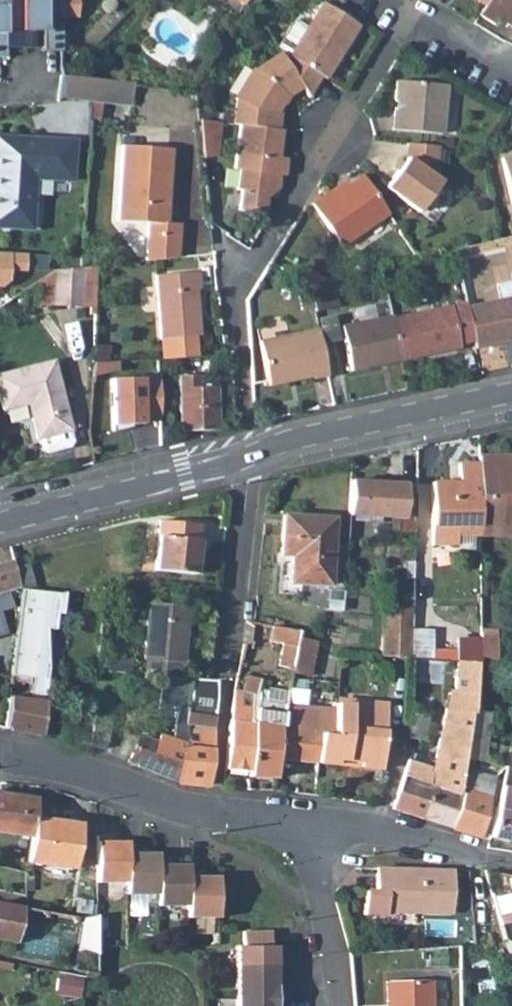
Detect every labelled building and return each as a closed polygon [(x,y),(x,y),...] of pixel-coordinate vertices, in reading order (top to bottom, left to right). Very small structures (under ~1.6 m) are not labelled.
[(5,46),(33,46),(33,28),(41,28),(42,51),(60,51),(60,17),(59,0),(5,0),(5,46)] [(60,17),(77,17),(77,0),(59,0),(60,17)] [(247,1),(255,13),(263,0),(248,0),(247,1)] [(479,15),(496,25),(499,19),(511,27),(511,0),(488,0),(484,6),(479,15)] [(302,87),(308,97),(321,76),(325,79),(358,26),(323,3),(307,28),(290,55),(289,57),(286,62),(302,87)] [(278,47),(290,55),(307,28),(295,21),(278,47)] [(236,101),(234,124),(239,125),(277,130),(279,113),(276,113),(286,97),(302,87),(286,62),(280,54),(254,70),(252,70),(234,100),(236,101)] [(63,99),(90,102),(92,79),(65,76),(63,99)] [(92,79),(90,102),(129,106),(132,83),(92,79)] [(394,111),(393,131),(443,134),(446,85),(396,81),(395,104),(400,104),(400,112),(394,111)] [(450,89),(447,132),(458,133),(461,90),(450,89)] [(198,119),(199,128),(218,130),(219,122),(198,119)] [(240,190),(237,210),(263,213),(265,198),(277,188),(279,175),(284,175),(286,159),(278,157),(282,130),(277,130),(239,125),(233,169),(238,169),(235,189),(240,190)] [(199,128),(203,157),(215,156),(218,130),(199,128)] [(31,229),(34,178),(35,168),(50,169),(49,179),(71,181),(74,142),(32,139),(0,137),(0,227),(31,229)] [(397,171),(385,187),(419,212),(440,182),(436,179),(438,147),(407,144),(407,158),(403,163),(397,171)] [(148,223),(145,261),(178,258),(180,224),(167,223),(161,223),(163,194),(169,195),(171,149),(121,146),(117,221),(148,223)] [(511,202),(511,156),(502,159),(511,202)] [(393,168),(397,171),(403,163),(399,160),(393,168)] [(34,178),(49,179),(50,169),(35,168),(34,178)] [(312,204),(341,246),(388,214),(361,176),(347,185),(339,191),(336,187),(312,204)] [(336,187),(339,191),(347,185),(345,181),(336,187)] [(0,252),(0,286),(7,280),(8,270),(24,271),(25,253),(0,252)] [(37,281),(36,305),(89,308),(89,315),(95,315),(95,309),(97,266),(80,267),(55,270),(37,281)] [(155,276),(160,339),(195,336),(200,336),(196,290),(200,290),(199,273),(155,276)] [(314,308),(315,312),(339,306),(333,279),(325,281),(309,284),(314,308)] [(500,299),(511,297),(511,281),(496,284),(500,299)] [(475,348),(511,341),(511,297),(500,299),(466,306),(473,340),(475,348)] [(400,354),(401,359),(460,347),(459,344),(473,340),(466,306),(465,302),(392,318),(400,354)] [(371,366),(370,361),(400,354),(392,318),(391,315),(341,327),(351,370),(371,366)] [(259,341),(269,386),(312,376),(312,379),(328,376),(318,329),(259,341)] [(160,339),(161,360),(196,358),(195,336),(160,339)] [(108,362),(109,347),(94,346),(93,361),(108,362)] [(370,361),(371,366),(401,359),(400,354),(370,361)] [(36,438),(37,438),(40,450),(45,453),(69,447),(72,442),(69,430),(70,430),(53,361),(0,374),(0,400),(3,410),(27,404),(36,438)] [(93,363),(92,382),(135,380),(134,361),(93,363)] [(178,376),(180,430),(217,429),(216,387),(199,388),(198,375),(178,376)] [(479,535),(511,535),(511,456),(500,456),(500,460),(478,460),(478,464),(479,535)] [(431,483),(431,546),(457,546),(456,535),(479,535),(478,464),(458,464),(458,483),(431,483)] [(349,515),(348,528),(368,529),(368,525),(374,525),(375,516),(390,517),(390,531),(415,532),(415,495),(405,494),(406,484),(351,480),(349,515)] [(292,555),(290,582),(329,585),(333,519),(283,516),(281,554),(292,555)] [(155,567),(160,518),(151,517),(146,566),(155,567)] [(160,520),(155,570),(194,575),(199,525),(160,520)] [(346,551),(377,552),(378,529),(368,529),(348,528),(346,551)] [(290,585),(291,557),(281,556),(281,585),(290,585)] [(388,578),(414,579),(414,558),(389,557),(388,578)] [(21,590),(15,567),(12,560),(0,564),(0,594),(21,590)] [(15,567),(21,590),(36,591),(28,564),(15,567)] [(383,607),(413,608),(414,579),(388,578),(384,578),(383,607)] [(36,591),(21,590),(16,630),(4,727),(41,736),(48,666),(46,631),(54,632),(56,616),(62,616),(64,595),(59,594),(36,591)] [(146,660),(145,675),(160,676),(166,676),(180,678),(181,663),(184,663),(188,605),(148,603),(143,660),(146,660)] [(383,607),(380,657),(410,657),(412,629),(413,608),(383,607)] [(282,644),(278,666),(292,670),(298,641),(299,632),(272,626),(270,642),(282,644)] [(412,629),(410,657),(456,661),(478,663),(480,662),(480,657),(480,638),(456,638),(456,651),(432,650),(432,629),(412,629)] [(480,657),(497,660),(496,632),(480,632),(480,638),(480,657)] [(292,671),(307,675),(313,644),(298,641),(292,670),(292,671)] [(105,664),(98,664),(97,671),(105,671),(130,673),(131,659),(106,656),(105,664)] [(403,776),(392,809),(452,828),(459,795),(458,794),(463,771),(465,759),(468,738),(472,714),(474,714),(475,710),(478,663),(456,661),(454,692),(449,691),(432,768),(408,760),(403,776)] [(214,730),(185,725),(187,717),(187,713),(192,679),(180,678),(166,676),(163,711),(175,713),(174,724),(171,739),(158,734),(155,742),(153,741),(138,735),(127,762),(177,782),(208,786),(211,756),(214,730)] [(171,739),(174,724),(175,713),(163,711),(166,676),(160,676),(153,741),(155,742),(158,734),(171,739)] [(250,769),(250,776),(275,777),(277,758),(279,726),(283,705),(285,705),(288,693),(267,689),(266,693),(258,690),(260,681),(245,676),(241,691),(256,695),(253,721),(250,769)] [(192,679),(187,713),(215,717),(216,681),(207,680),(192,679)] [(285,705),(305,707),(306,688),(289,687),(288,693),(285,705)] [(231,722),(226,768),(250,769),(253,721),(256,695),(241,691),(234,690),(231,722)] [(320,734),(317,762),(337,764),(338,759),(361,762),(360,767),(382,769),(387,709),(336,704),(335,709),(333,735),(320,734)] [(279,726),(277,758),(317,762),(320,734),(333,735),(335,709),(305,707),(285,705),(283,705),(279,726)] [(472,714),(468,738),(486,740),(487,732),(485,732),(488,711),(475,710),(474,714),(472,714)] [(215,717),(187,713),(187,717),(185,725),(214,730),(215,717)] [(106,740),(90,738),(89,748),(102,751),(106,740)] [(465,759),(483,762),(486,740),(468,738),(465,759)] [(459,795),(452,828),(480,837),(493,778),(463,771),(458,794),(459,795)] [(490,837),(511,842),(511,789),(502,787),(490,837)] [(30,836),(33,818),(35,799),(0,794),(0,832),(30,836)] [(30,836),(27,862),(74,869),(80,824),(33,818),(30,836)] [(96,841),(96,882),(126,882),(127,847),(127,842),(111,842),(111,835),(96,835),(96,841)] [(126,882),(126,894),(157,894),(157,859),(157,854),(141,854),(141,847),(127,847),(126,882)] [(157,894),(157,906),(187,906),(188,871),(188,866),(172,866),(172,859),(157,859),(157,894)] [(453,870),(376,868),(375,892),(364,891),(364,914),(386,915),(386,911),(452,913),(453,870)] [(187,906),(187,918),(219,918),(218,878),(202,878),(202,871),(188,871),(187,906)] [(501,925),(511,922),(511,884),(510,875),(485,871),(498,917),(501,925)] [(16,943),(22,908),(0,904),(0,940),(16,943)] [(76,951),(96,954),(96,947),(96,915),(82,917),(76,951)] [(503,934),(511,930),(511,922),(501,925),(503,934)] [(236,946),(236,966),(276,966),(275,946),(270,946),(270,931),(243,931),(243,946),(236,946)] [(236,966),(236,999),(285,999),(285,984),(276,984),(276,966),(236,966)] [(59,972),(58,995),(82,996),(83,974),(59,972)] [(432,981),(393,981),(393,1005),(432,1005),(432,981)]
